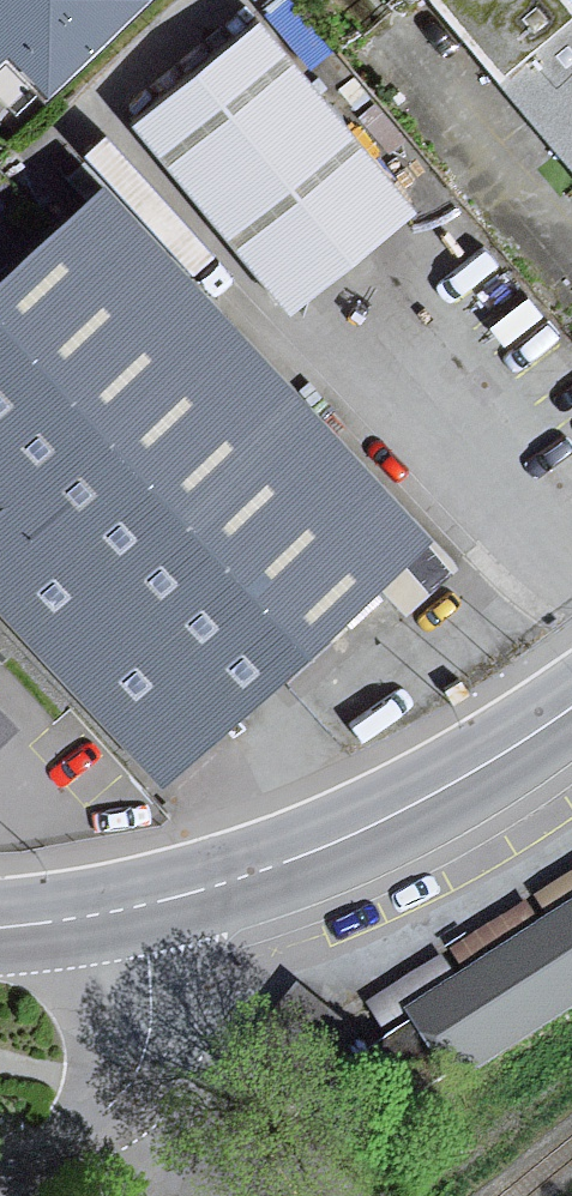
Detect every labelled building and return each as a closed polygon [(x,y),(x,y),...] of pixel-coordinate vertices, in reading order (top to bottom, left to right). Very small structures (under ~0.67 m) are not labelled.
[(8,41),(46,81),(132,0),(0,0),(0,48),(8,41)] [(558,0),(435,0),(571,159),(571,16),(558,0)] [(403,211),(246,22),(122,124),(279,313),(403,211)] [(99,195),(0,287),(0,481),(18,500),(0,517),(0,603),(160,774),(417,534),(184,286),(99,195)] [(10,719),(0,708),(0,728),(10,719)] [(500,953),(411,1010),(419,1022),(448,1067),(454,1077),(571,1001),(571,907),(500,953)] [(448,1067),(419,1022),(372,1052),(402,1097),(448,1067)]
